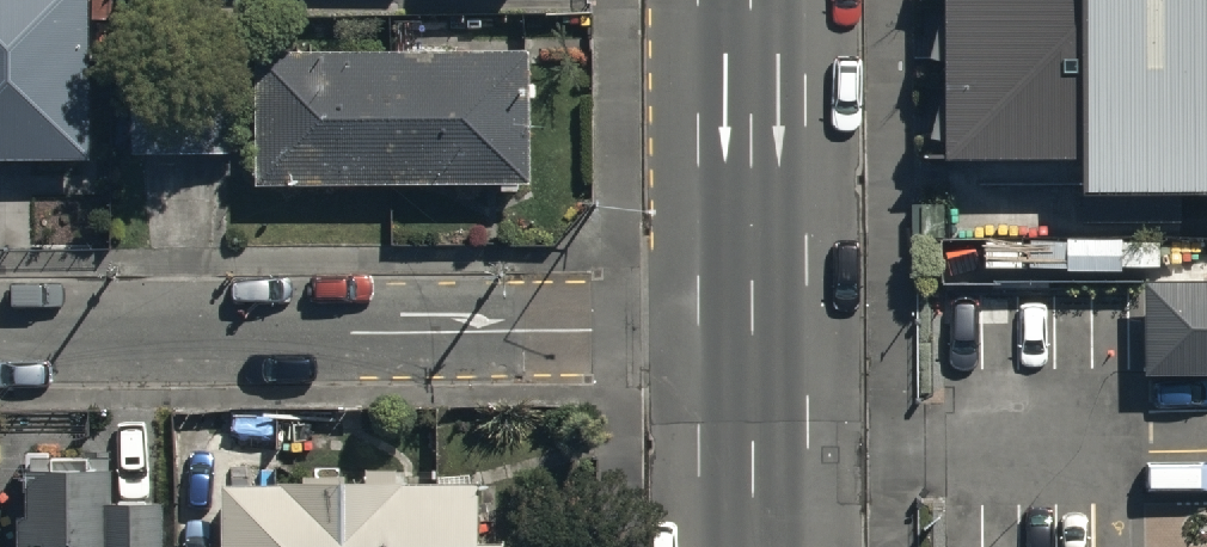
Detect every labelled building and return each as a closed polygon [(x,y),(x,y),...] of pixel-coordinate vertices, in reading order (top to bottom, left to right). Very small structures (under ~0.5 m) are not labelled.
[(93,163),(90,0),(0,0),(0,164),(93,163)] [(928,157),(1070,156),(1070,190),(1206,190),(1206,0),(927,0),(928,157)] [(531,189),(530,57),(264,59),(265,191),(531,189)] [(137,72),(136,155),(231,156),(232,72),(137,72)] [(1142,287),(1143,377),(1206,377),(1206,287),(1142,287)] [(33,481),(33,535),(24,535),(24,546),(161,546),(161,517),(115,517),(115,480),(33,481)] [(227,482),(228,546),(501,546),(501,540),(476,540),(476,480),(227,482)]
